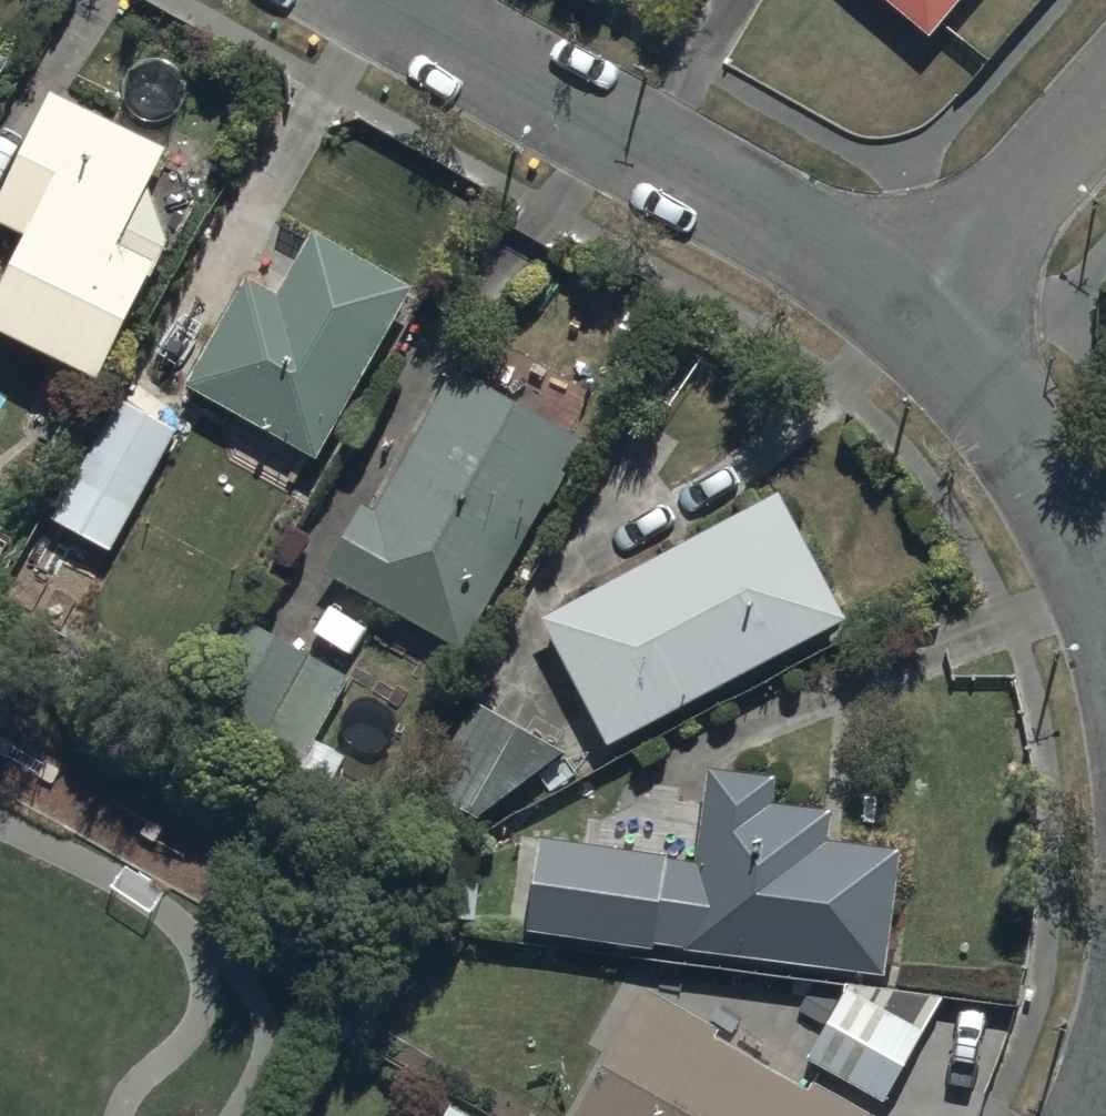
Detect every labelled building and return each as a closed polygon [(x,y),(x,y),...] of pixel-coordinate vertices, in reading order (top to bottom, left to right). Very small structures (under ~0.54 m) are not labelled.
[(928,38),(959,0),(882,0),(928,38)] [(0,286),(0,335),(96,382),(166,242),(146,192),(167,151),(49,93),(0,193),(0,224),(25,236),(0,286)] [(245,278),(183,386),(315,461),(413,290),(309,231),(273,294),(245,278)] [(362,503),(323,575),(460,650),(575,440),(446,370),(371,508),(362,503)] [(46,516),(111,551),(175,432),(113,398),(46,516)] [(778,494),(537,619),(606,746),(845,621),(778,494)] [(348,679),(238,617),(192,700),(242,728),(238,734),(254,742),(249,751),(292,775),(296,767),(327,785),(344,756),(314,740),(348,679)] [(566,753),(465,697),(417,787),(475,821),(566,753)] [(704,768),(681,949),(885,978),(900,850),(826,841),(829,811),(770,803),(773,776),(704,768)] [(539,838),(524,932),(654,948),(666,855),(539,838)] [(849,980),(807,1062),(884,1102),(944,989),(849,980)] [(573,1115),(875,1115),(810,1080),(806,1089),(715,1038),(720,1030),(642,987),(573,1115)] [(448,1105),(442,1115),(469,1115),(448,1105)]
